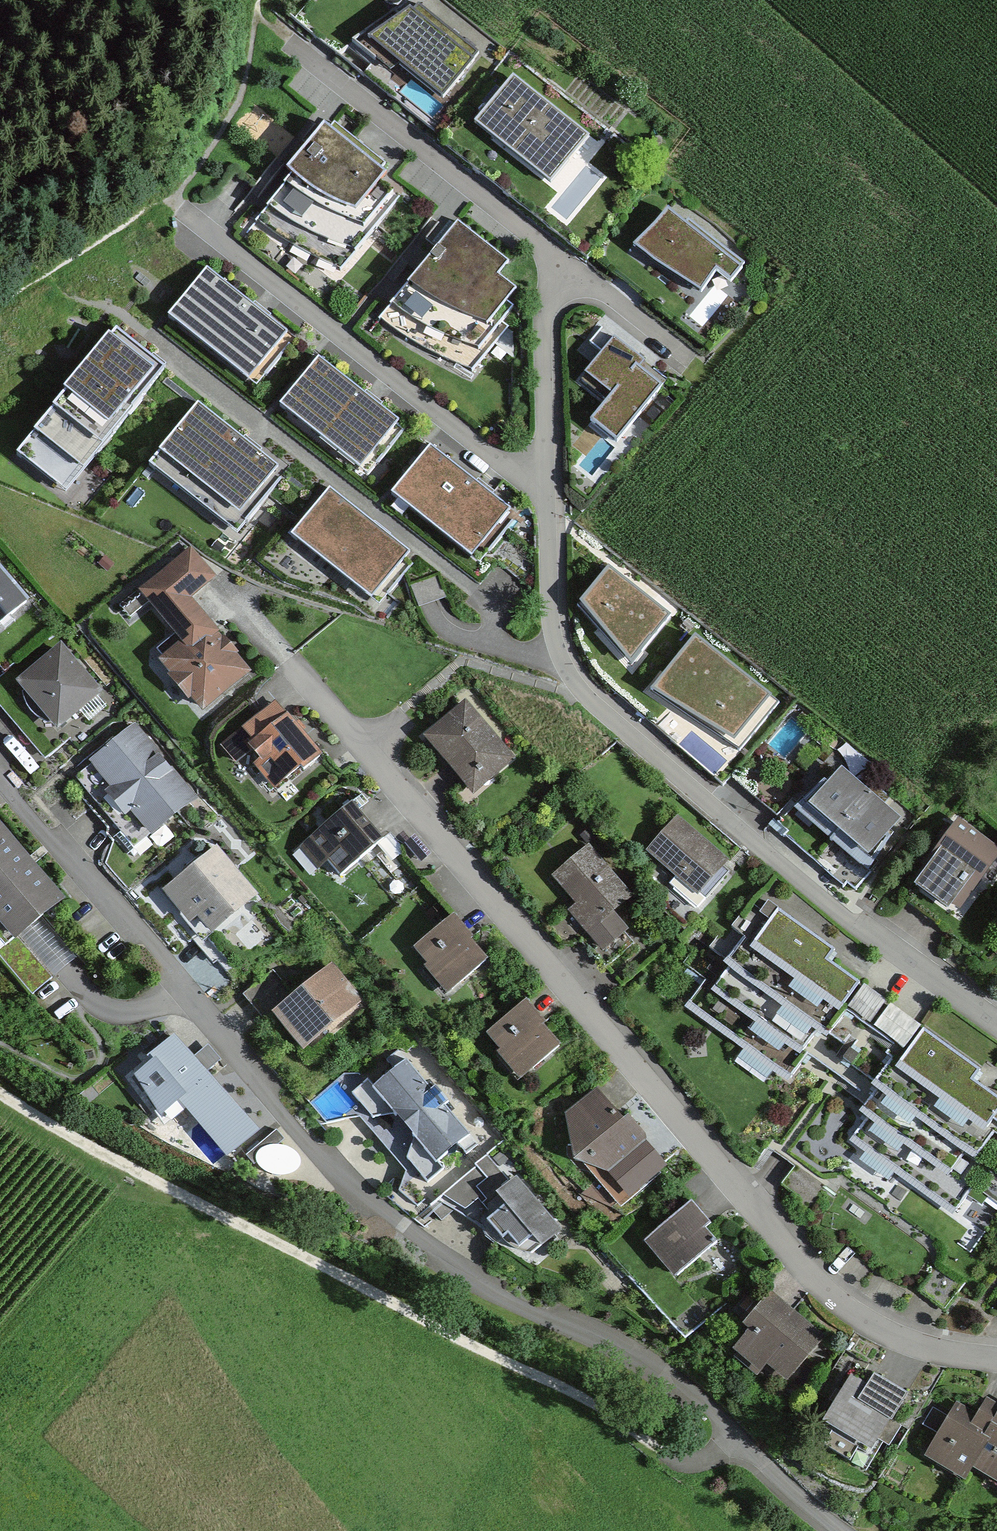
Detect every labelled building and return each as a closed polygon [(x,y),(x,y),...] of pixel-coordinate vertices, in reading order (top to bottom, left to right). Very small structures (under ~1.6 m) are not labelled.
[(410,12),(369,43),(442,101),(474,62),(410,12)] [(589,139),(513,79),(474,128),(550,188),(589,139)] [(379,168),(315,121),(241,220),(330,286),(389,208),(364,189),(379,168)] [(730,270),(657,213),(624,255),(680,299),(699,275),(716,288),(730,270)] [(493,258),(452,225),(380,315),(464,383),(511,324),(503,318),(514,305),(501,294),(506,288),(484,270),(493,258)] [(275,335),(195,270),(155,318),(235,384),(275,335)] [(152,370),(102,331),(5,455),(54,494),(152,370)] [(662,382),(606,339),(577,377),(606,400),(582,432),(608,452),(662,382)] [(385,423),(308,358),(266,408),(343,473),(385,423)] [(263,469),(186,404),(143,455),(220,520),(263,469)] [(498,510),(421,447),(378,501),(455,563),(498,510)] [(399,554),(321,489),(279,539),(357,604),(399,554)] [(207,577),(186,551),(128,599),(169,649),(149,666),(187,712),(238,670),(180,599),(207,577)] [(30,603),(0,568),(0,629),(30,603)] [(668,618),(608,569),(578,606),(631,667),(668,618)] [(413,583),(420,605),(445,597),(437,575),(413,583)] [(777,701),(702,643),(658,698),(740,748),(777,701)] [(95,697),(56,649),(7,688),(45,736),(95,697)] [(463,703),(419,739),(465,795),(509,758),(463,703)] [(313,761),(277,715),(221,758),(237,778),(254,765),(275,791),(313,761)] [(188,798),(131,726),(71,773),(128,845),(188,798)] [(842,835),(872,799),(842,775),(812,810),(842,835)] [(871,860),(901,824),(872,799),(842,835),(871,860)] [(353,803),(298,848),(318,872),(326,865),(339,881),(385,842),(353,803)] [(678,818),(646,854),(698,899),(730,863),(678,818)] [(958,821),(910,886),(956,920),(996,865),(996,849),(958,821)] [(0,839),(0,941),(50,899),(0,839)] [(246,897),(209,851),(155,895),(191,940),(246,897)] [(626,900),(590,858),(556,886),(575,909),(563,919),(599,962),(624,941),(605,918),(626,900)] [(824,954),(762,910),(739,942),(729,935),(677,1009),(780,1082),(846,989),(815,966),(824,954)] [(450,927),(409,960),(444,1001),(484,968),(450,927)] [(273,970),(242,996),(265,1024),(272,1019),(302,1055),(365,1004),(334,966),(296,998),(273,970)] [(556,1049),(520,1006),(478,1042),(515,1084),(556,1049)] [(168,1032),(112,1078),(144,1117),(163,1101),(209,1157),(246,1127),(168,1032)] [(913,1037),(892,1071),(884,1066),(833,1147),(952,1220),(971,1191),(953,1180),(984,1131),(996,1139),(996,1105),(962,1083),(969,1072),(913,1037)] [(404,1053),(347,1095),(419,1190),(475,1148),(404,1053)] [(641,1146),(595,1091),(558,1121),(560,1165),(604,1177),(641,1146)] [(548,1233),(506,1179),(481,1198),(491,1212),(472,1226),(496,1257),(513,1244),(520,1254),(548,1233)] [(711,1229),(689,1205),(639,1251),(672,1286),(712,1249),(702,1237),(711,1229)] [(787,1386),(825,1339),(771,1294),(742,1329),(749,1335),(732,1355),(760,1378),(767,1369),(787,1386)] [(893,1421),(908,1395),(874,1376),(868,1387),(852,1378),(822,1431),(831,1436),(823,1450),(865,1474),(881,1446),(889,1450),(902,1426),(893,1421)] [(996,1420),(996,1410),(988,1404),(977,1422),(960,1412),(930,1459),(965,1482),(975,1467),(990,1444),(984,1440),(996,1420)] [(975,1467),(996,1481),(996,1420),(984,1440),(990,1444),(975,1467)]
